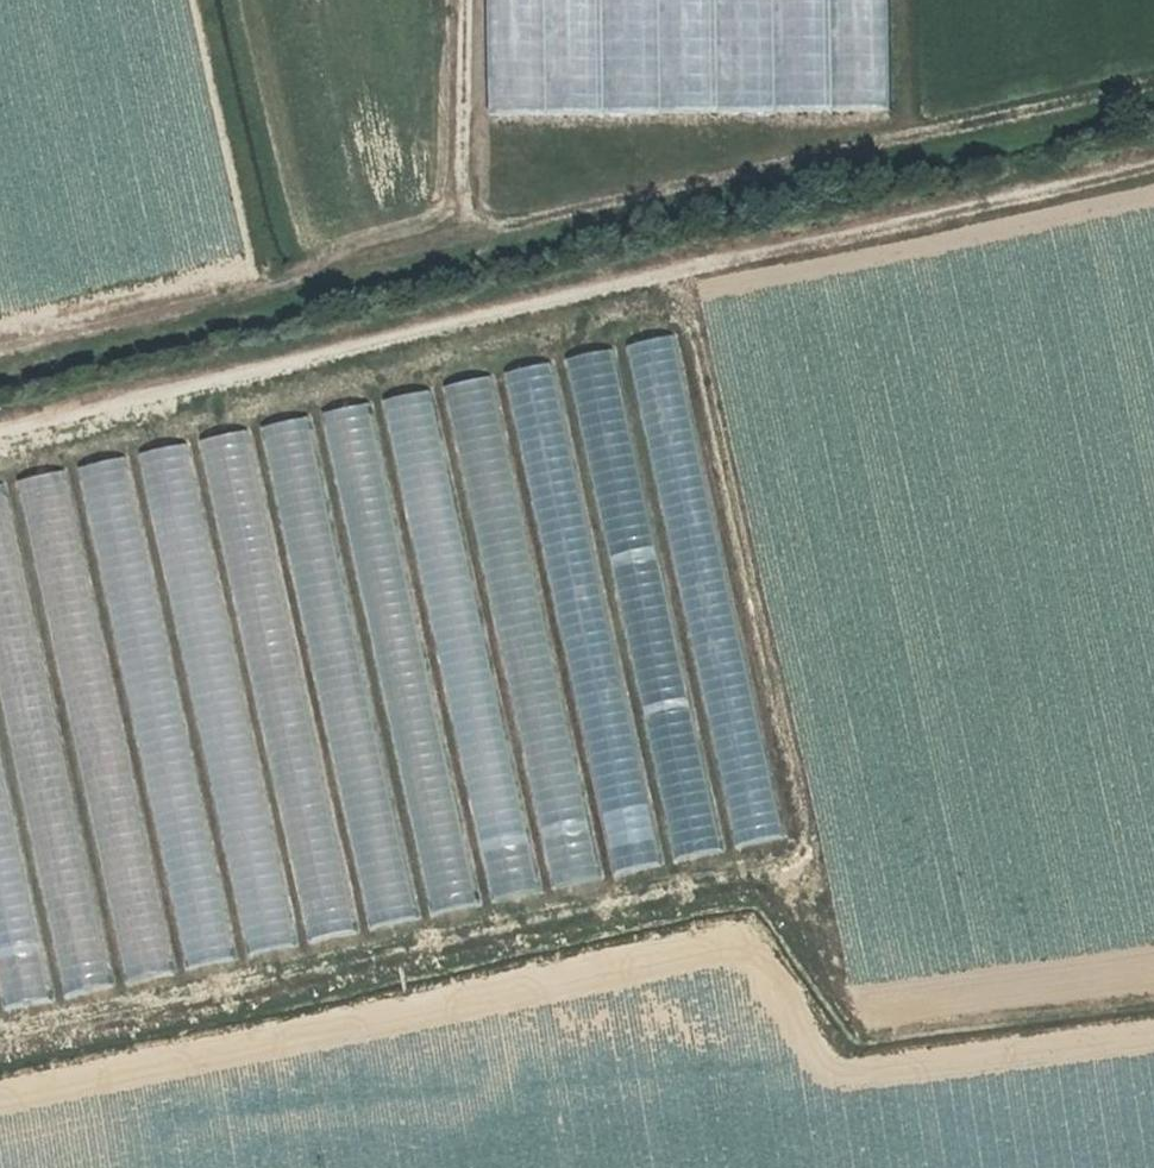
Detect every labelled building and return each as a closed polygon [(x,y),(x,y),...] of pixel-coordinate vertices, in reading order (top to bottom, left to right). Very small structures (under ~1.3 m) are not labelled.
[(897,112),(895,0),(493,0),(495,119),(897,112)] [(639,344),(731,849),(776,841),(684,336),(639,344)] [(665,611),(617,349),(572,357),(621,619),(665,611)] [(610,878),(656,869),(559,361),(513,370),(610,878)] [(455,383),(545,891),(592,883),(502,375),(455,383)] [(535,895),(436,388),(390,397),(490,903),(535,895)] [(370,930),(415,921),(312,416),(267,425),(370,930)] [(252,429),(207,438),(309,944),(353,935),(252,429)] [(294,948),(192,443),(145,453),(248,957),(294,948)] [(185,971),(231,962),(131,457),(84,466),(185,971)] [(124,985),(170,976),(70,471),(24,480),(124,985)] [(61,997),(107,988),(11,485),(0,487),(0,678),(61,997)] [(678,862),(722,853),(671,609),(630,618),(644,684),(641,685),(678,862)] [(50,1001),(0,755),(0,993),(4,1010),(50,1001)]
